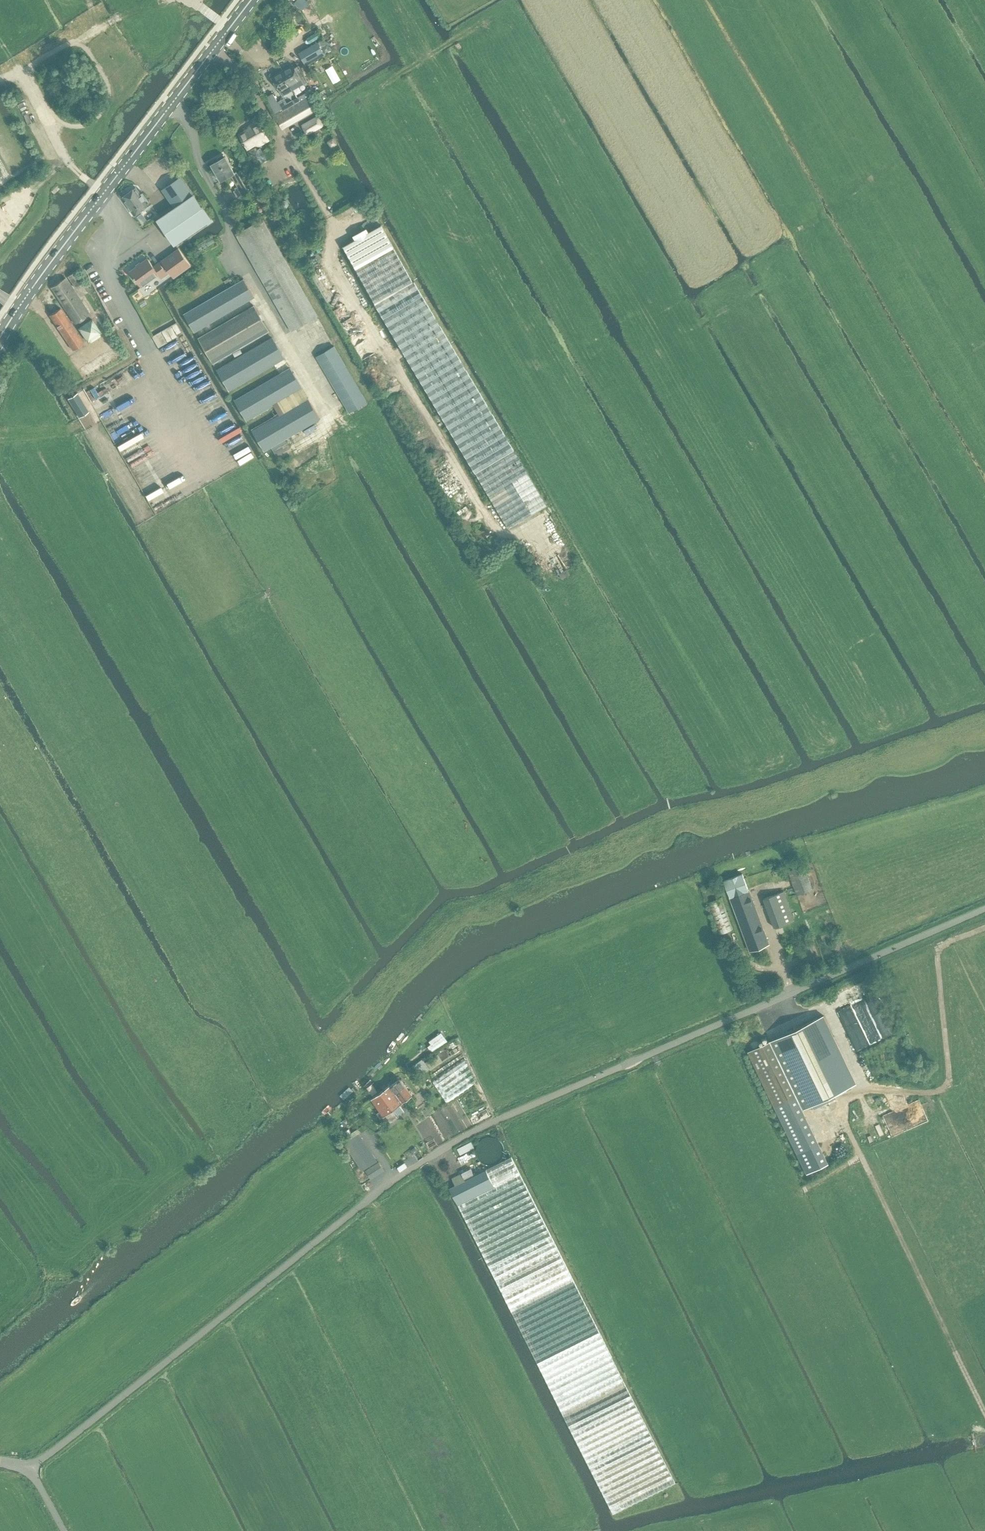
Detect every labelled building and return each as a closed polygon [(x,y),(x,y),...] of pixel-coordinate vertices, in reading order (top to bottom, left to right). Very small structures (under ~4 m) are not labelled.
[(307,2),(305,0),(296,0),(294,2),(302,9),(307,2)] [(317,42),(299,53),(306,65),(324,54),(321,48),(317,42)] [(327,45),(321,48),(324,54),(330,50),(327,45)] [(293,65),(282,71),(291,85),(293,90),(304,84),(308,81),(299,66),(295,68),(293,65)] [(282,71),(272,77),(280,91),(283,96),(293,90),(291,85),(282,71)] [(272,93),(265,97),(274,113),(281,109),(280,107),(277,102),(272,93)] [(282,111),(274,115),(282,130),(318,109),(310,95),(294,104),(292,100),(287,103),(284,98),(277,102),(280,107),(281,109),(282,111)] [(318,115),(302,125),(307,134),(324,125),(318,115)] [(252,128),(240,135),(247,148),(257,142),(259,145),(266,141),(265,138),(267,136),(265,133),(260,124),(258,122),(250,126),(252,128)] [(218,161),(211,165),(220,181),(231,175),(238,188),(233,191),(238,198),(248,192),(236,171),(234,172),(225,157),(223,154),(216,158),(218,161)] [(194,194),(181,177),(162,190),(175,208),(194,194)] [(144,211),(152,205),(143,193),(141,195),(135,186),(121,197),(135,216),(143,209),(144,211)] [(194,194),(175,208),(158,220),(175,244),(211,219),(203,206),(202,207),(194,194)] [(291,331),(317,316),(262,219),(236,234),(291,331)] [(509,528),(546,505),(382,226),(345,248),(509,528)] [(174,278),(191,265),(178,248),(162,261),(174,278)] [(153,267),(147,259),(130,271),(134,277),(133,278),(135,280),(136,280),(141,287),(158,275),(161,279),(167,274),(159,263),(153,267)] [(75,288),(82,283),(75,272),(68,276),(75,288)] [(195,332),(254,297),(243,279),(184,314),(195,332)] [(255,305),(198,338),(213,363),(270,330),(255,305)] [(76,311),(58,321),(81,361),(98,351),(76,311)] [(178,337),(177,335),(182,332),(177,322),(152,336),(159,348),(178,337)] [(224,365),(217,369),(229,391),(284,359),(272,337),(224,365)] [(349,413),(367,402),(335,346),(317,357),(349,413)] [(126,365),(88,386),(100,407),(138,386),(126,365)] [(289,368),(234,400),(247,422),(274,407),(279,414),(252,430),(258,441),(265,452),(319,420),(289,368)] [(77,393),(67,399),(77,416),(87,410),(77,393)] [(570,574),(567,569),(559,574),(562,579),(570,574)] [(797,894),(812,889),(804,867),(789,872),(797,894)] [(749,951),(768,944),(743,874),(725,880),(749,951)] [(783,891),(763,899),(767,909),(787,902),(783,891)] [(722,897),(707,902),(719,934),(733,929),(722,897)] [(823,1016),(748,1052),(780,1119),(798,1155),(806,1173),(828,1163),(819,1145),(802,1109),(807,1106),(855,1083),(823,1016)] [(429,1045),(427,1046),(432,1053),(447,1042),(445,1038),(440,1032),(429,1041),(431,1044),(429,1045)] [(429,1069),(422,1059),(413,1066),(420,1076),(429,1069)] [(466,1060),(434,1082),(448,1103),(477,1082),(466,1060)] [(374,1097),(372,1098),(384,1115),(385,1114),(391,1122),(398,1116),(397,1115),(403,1110),(399,1104),(412,1095),(399,1078),(378,1094),(374,1097)] [(364,1170),(379,1160),(358,1129),(343,1139),(364,1170)] [(613,1513),(675,1483),(511,1157),(474,1176),(471,1169),(452,1179),(455,1185),(450,1188),(613,1513)] [(379,1162),(365,1171),(371,1179),(384,1170),(379,1162)]
